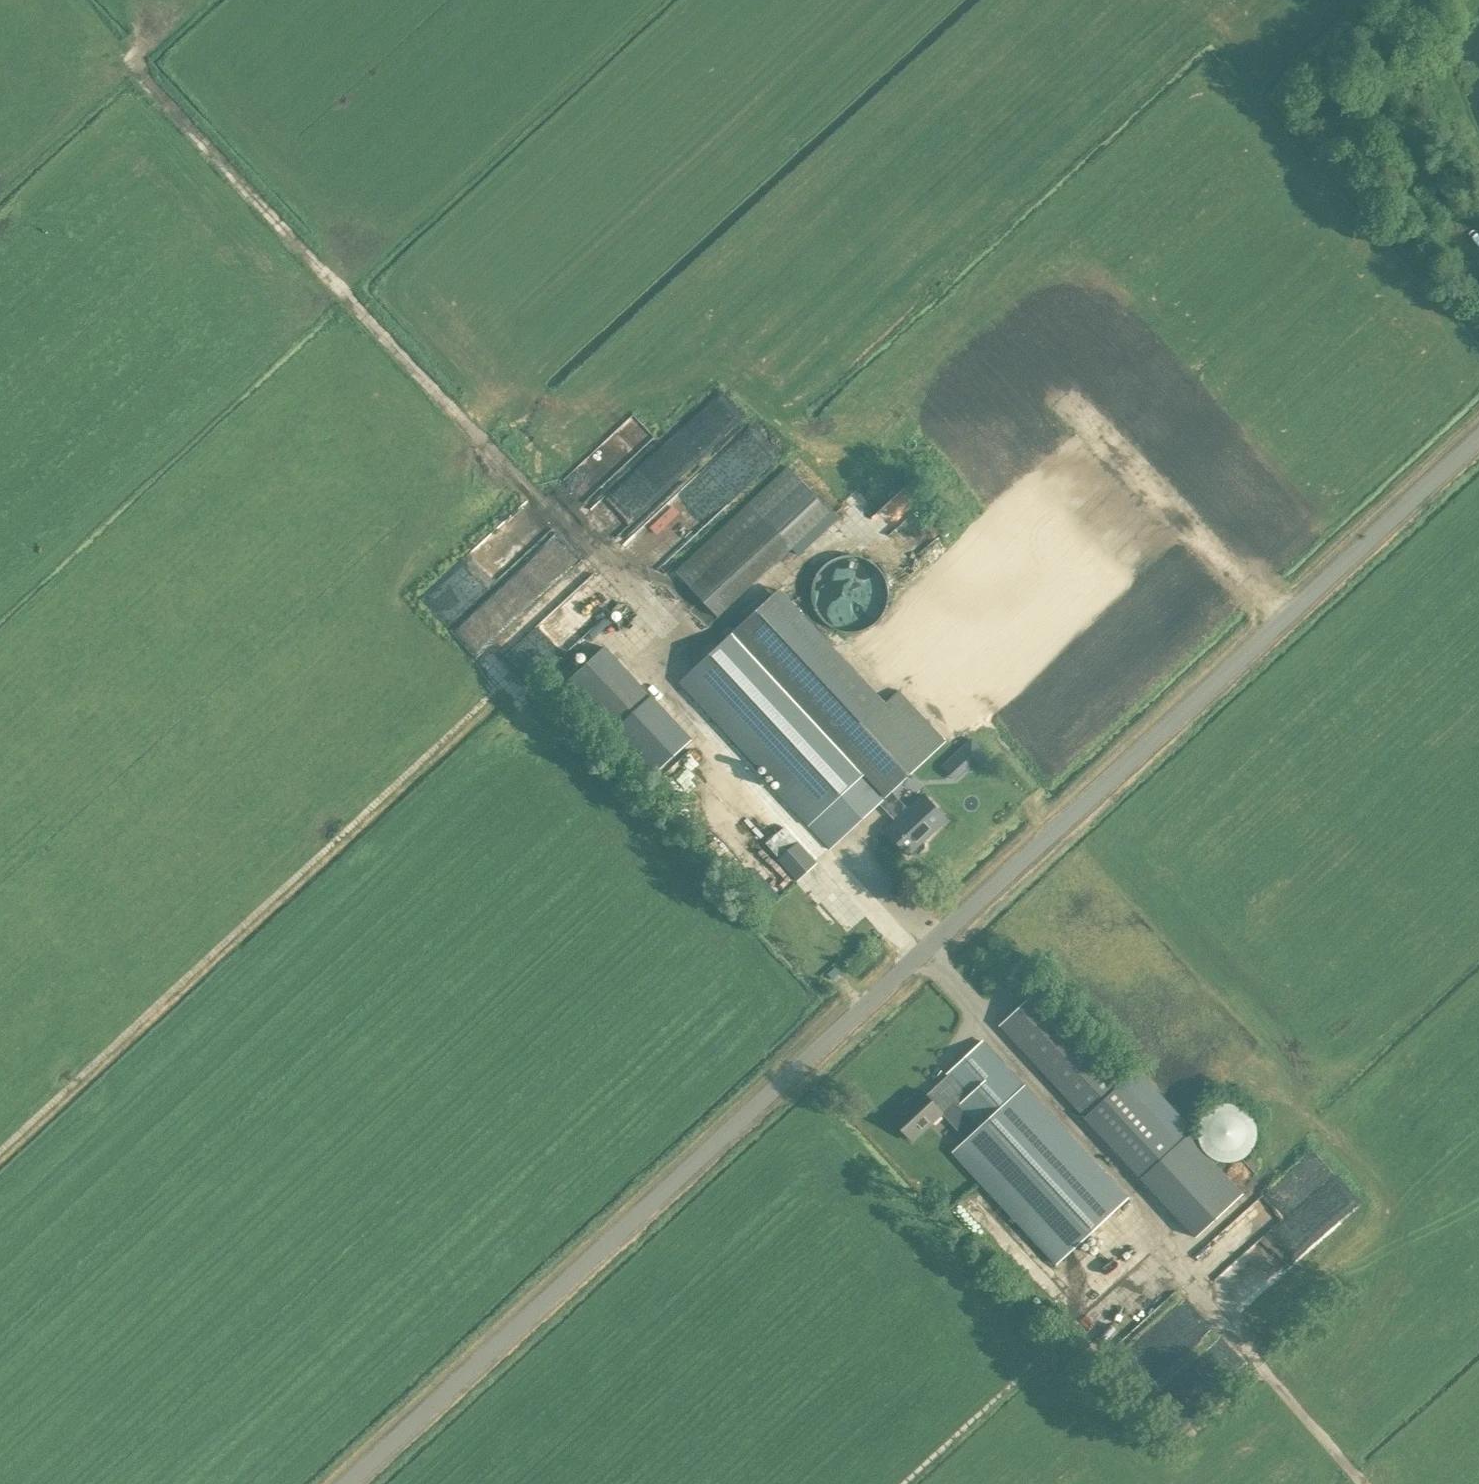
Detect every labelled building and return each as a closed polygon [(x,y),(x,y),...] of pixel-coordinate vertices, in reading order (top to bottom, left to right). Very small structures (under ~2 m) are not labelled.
[(658,448),(683,474),(718,441),(693,415),(658,448)] [(689,484),(708,503),(765,447),(745,428),(689,484)] [(788,466),(757,496),(676,571),(718,616),(830,511),(788,466)] [(936,523),(905,531),(909,547),(940,539),(936,523)] [(554,536),(460,619),(484,645),(499,632),(491,624),(570,554),(554,536)] [(815,578),(812,588),(812,592),(813,602),(817,612),(823,621),(832,627),(842,631),(853,631),(864,629),(873,624),(881,616),(882,615),(887,606),(889,595),(888,584),(884,574),(877,566),(869,559),(859,555),(848,554),(837,556),(828,561),(820,569),(815,578)] [(898,690),(884,703),(779,590),(686,676),(697,688),(692,692),(779,786),(776,790),(829,847),(880,801),(897,819),(885,830),(908,855),(912,851),(914,854),(918,854),(925,848),(925,844),(923,841),(946,819),(923,794),(908,809),(891,791),(945,741),(898,690)] [(615,729),(650,696),(604,647),(569,680),(615,729)] [(518,674),(531,666),(522,651),(508,659),(518,674)] [(942,766),(950,774),(953,778),(971,761),(976,767),(988,756),(971,739),(942,766)] [(797,840),(777,859),(797,882),(817,863),(797,840)] [(837,974),(833,970),(828,975),(832,979),(837,974)] [(1140,1177),(1178,1141),(1122,1081),(1118,1085),(1038,998),(1009,1025),(1088,1112),(1084,1117),(1140,1177)] [(1057,1264),(1082,1241),(1128,1198),(983,1041),(949,1072),(951,1073),(927,1096),(921,1090),(890,1118),(911,1140),(942,1112),(941,1112),(952,1102),(977,1128),(953,1151),(987,1188),(1057,1264)] [(1246,1156),(1252,1146),(1254,1135),(1252,1125),(1246,1116),(1237,1110),(1227,1108),(1216,1110),(1208,1116),(1202,1125),(1200,1135),(1202,1146),(1208,1155),(1216,1160),(1227,1163),(1237,1161),(1246,1156)] [(1187,1134),(1140,1177),(1195,1236),(1242,1192),(1187,1134)] [(1324,1165),(1307,1148),(1258,1194),(1274,1212),(1324,1165)] [(1211,1269),(1232,1298),(1297,1251),(1290,1241),(1343,1202),(1328,1183),(1211,1269)]
